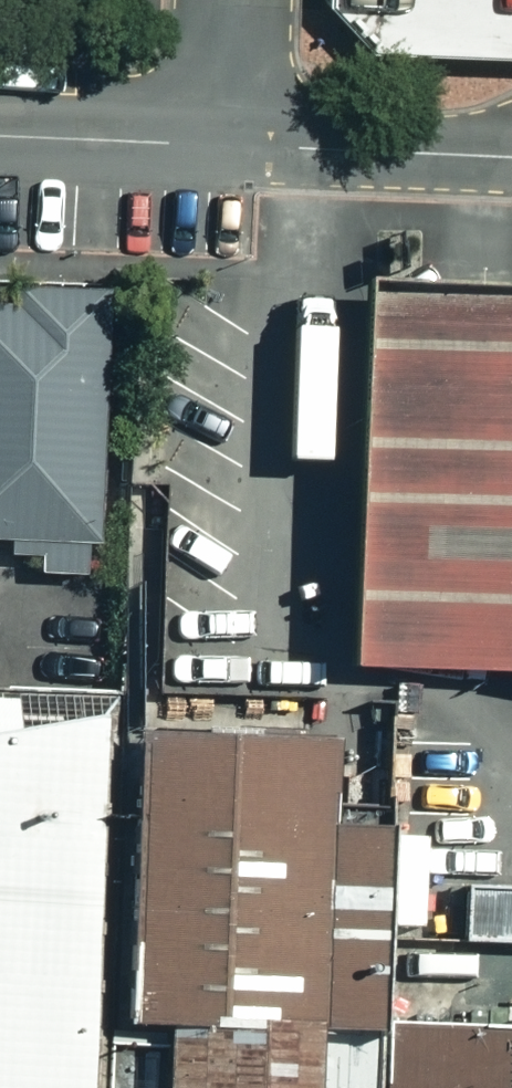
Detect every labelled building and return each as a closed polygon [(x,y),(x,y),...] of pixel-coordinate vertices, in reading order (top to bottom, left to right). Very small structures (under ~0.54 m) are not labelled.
[(324,8),(344,30),(362,50),(511,54),(511,0),(325,0),(324,8)] [(478,283),(408,281),(372,279),(357,664),(395,665),(463,668),(511,669),(511,284),(478,283)] [(0,305),(0,540),(7,541),(6,571),(90,575),(103,310),(0,305)] [(115,727),(117,683),(0,679),(0,1087),(102,1087),(115,727)] [(102,1087),(345,1087),(346,984),(359,735),(115,727),(102,1087)] [(458,948),(511,950),(511,878),(460,876),(458,948)] [(345,1087),(511,1087),(511,986),(346,984),(345,1087)]
